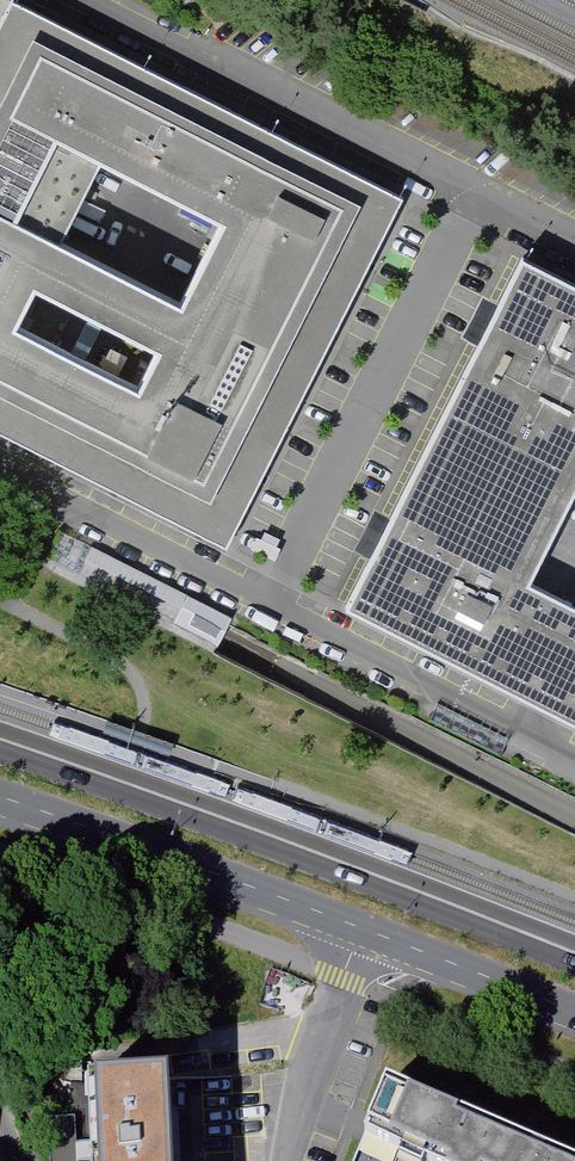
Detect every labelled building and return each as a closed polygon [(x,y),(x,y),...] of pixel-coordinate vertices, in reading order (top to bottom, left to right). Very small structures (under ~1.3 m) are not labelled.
[(0,36),(0,434),(229,550),(404,204),(15,7),(0,36)] [(532,266),(356,609),(544,705),(574,721),(574,613),(522,586),(574,480),(574,287),(532,266)] [(222,639),(230,623),(90,552),(75,581),(216,651),(222,639)] [(166,1061),(85,1065),(90,1160),(172,1160),(166,1061)] [(385,1090),(369,1133),(435,1160),(557,1160),(385,1090)]
